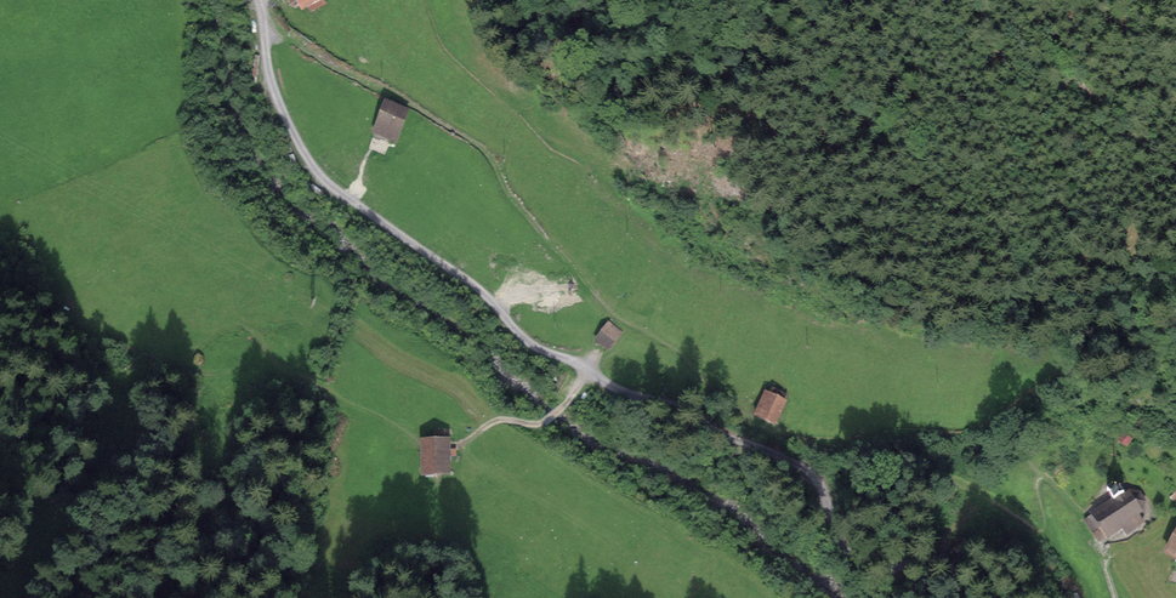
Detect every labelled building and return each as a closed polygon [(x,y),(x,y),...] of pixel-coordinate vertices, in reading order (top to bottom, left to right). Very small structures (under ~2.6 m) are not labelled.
[(302,13),(323,0),(293,0),(302,13)] [(397,108),(386,104),(375,133),(395,141),(408,109),(398,105),(397,108)] [(618,333),(607,325),(596,339),(606,348),(618,333)] [(786,398),(762,390),(753,414),(777,423),(786,398)] [(451,438),(420,439),(421,471),(452,470),(451,438)] [(1112,503),(1092,517),(1106,538),(1119,529),(1124,536),(1145,522),(1140,515),(1144,513),(1147,502),(1140,493),(1128,492),(1125,494),(1120,488),(1108,496),(1112,503)]
